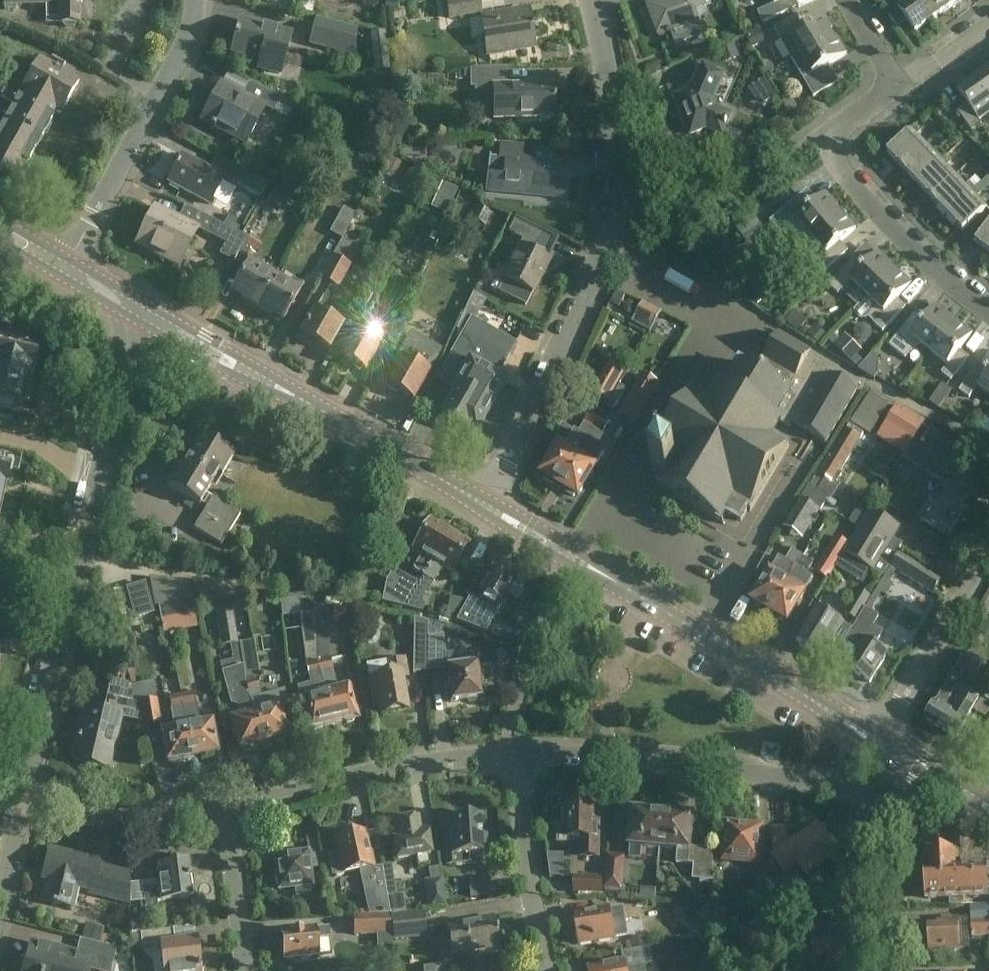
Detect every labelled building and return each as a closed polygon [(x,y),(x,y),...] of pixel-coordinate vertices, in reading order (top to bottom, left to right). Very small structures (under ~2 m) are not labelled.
[(45,0),(5,0),(5,3),(4,3),(5,9),(16,9),(16,3),(45,2),(45,0)] [(45,2),(46,18),(59,18),(59,23),(62,23),(65,27),(74,26),(77,22),(80,22),(79,0),(45,0),(45,2)] [(384,0),(375,0),(376,9),(385,8),(384,0)] [(445,1),(448,21),(482,15),(480,0),(453,0),(445,1)] [(647,5),(658,37),(700,21),(696,11),(707,7),(705,3),(712,0),(661,0),(647,5)] [(758,12),(763,24),(793,10),(789,0),(773,0),(775,5),(758,12)] [(892,2),(883,8),(898,29),(907,22),(916,33),(934,20),(920,0),(891,0),(892,2)] [(946,0),(920,0),(934,20),(951,7),(946,0)] [(529,10),(482,17),(488,55),(507,52),(506,48),(534,44),(534,48),(535,48),(529,10)] [(792,60),(801,54),(833,35),(830,31),(833,29),(824,14),(806,25),(802,27),(796,16),(774,29),(781,40),(789,55),(792,60)] [(286,32),(279,30),(241,20),(233,49),(262,57),(258,72),(275,76),(285,38),(286,32)] [(358,30),(318,20),(311,46),(351,56),(358,30)] [(745,35),(751,48),(765,42),(760,29),(745,35)] [(387,70),(383,32),(370,33),(374,71),(387,70)] [(470,38),(473,54),(485,51),(481,35),(470,38)] [(801,54),(792,60),(794,63),(814,97),(814,98),(833,86),(836,84),(826,67),(829,65),(847,55),(839,40),(836,41),(833,35),(801,54)] [(734,44),(721,49),(725,63),(739,57),(734,44)] [(353,72),(355,57),(313,51),(311,66),(353,72)] [(18,181),(56,114),(60,116),(79,82),(71,77),(74,72),(51,59),(48,64),(39,59),(17,98),(2,89),(0,93),(0,97),(14,105),(2,126),(0,125),(0,171),(18,181)] [(693,91),(676,98),(690,135),(707,128),(717,132),(716,137),(720,141),(725,141),(729,138),(729,132),(725,129),(731,114),(716,108),(713,100),(724,75),(704,66),(693,91)] [(506,68),(471,69),(471,87),(493,86),(495,119),(517,118),(517,124),(536,123),(536,117),(554,117),(554,102),(555,102),(555,98),(554,98),(553,84),(536,84),(536,82),(519,83),(520,85),(507,85),(506,68)] [(976,79),(988,98),(988,70),(976,79)] [(976,79),(958,92),(967,104),(957,111),(972,132),(982,124),(979,120),(988,113),(988,98),(976,79)] [(221,84),(201,121),(212,126),(211,127),(215,129),(216,128),(246,144),(265,108),(288,120),(295,108),(281,100),(249,83),(243,95),(221,84)] [(904,170),(928,146),(918,136),(922,132),(915,126),(887,153),(904,170)] [(424,141),(402,142),(402,155),(424,156),(424,141)] [(486,192),(525,195),(525,191),(553,193),(553,197),(554,197),(566,198),(567,183),(568,164),(556,163),(555,163),(533,161),(521,160),(523,145),(501,143),(499,159),(489,158),(486,192)] [(936,155),(928,146),(904,170),(920,186),(947,159),(940,151),(936,155)] [(236,183),(242,170),(218,157),(211,170),(183,155),(168,182),(210,205),(225,177),(236,183)] [(947,159),(920,186),(934,201),(958,178),(948,167),(952,163),(947,159)] [(423,175),(410,168),(400,186),(413,193),(423,175)] [(242,170),(236,183),(260,196),(267,183),(242,170)] [(872,182),(882,192),(892,183),(882,173),(872,182)] [(958,178),(934,201),(950,217),(977,190),(970,182),(966,186),(958,178)] [(293,187),(280,180),(267,204),(279,211),(293,187)] [(457,189),(441,182),(430,207),(446,214),(457,189)] [(982,195),(977,190),(950,217),(963,231),(987,208),(978,198),(982,195)] [(811,236),(839,213),(835,208),(837,207),(826,193),(807,209),(800,200),(765,230),(772,237),(781,230),(786,236),(804,228),(811,236)] [(470,217),(488,224),(494,212),(475,204),(470,217)] [(185,207),(179,219),(155,208),(136,245),(180,267),(198,230),(209,235),(216,222),(185,207)] [(341,241),(342,239),(356,214),(345,208),(330,235),(341,241)] [(843,218),(839,213),(811,236),(826,254),(818,261),(826,271),(845,254),(838,245),(857,229),(845,216),(843,218)] [(223,225),(236,232),(242,221),(229,214),(223,225)] [(508,301),(524,309),(531,297),(533,293),(549,261),(531,252),(542,231),(517,218),(510,232),(524,239),(504,279),(502,282),(514,289),(508,301)] [(976,242),(988,252),(988,224),(976,242)] [(233,231),(232,231),(225,244),(219,256),(233,263),(246,238),(233,231)] [(341,241),(333,256),(350,266),(359,249),(342,239),(341,241)] [(867,297),(893,270),(889,266),(890,264),(878,252),(861,270),(852,262),(830,286),(838,294),(851,281),(867,297)] [(264,295),(274,277),(261,269),(264,263),(253,256),(231,294),(257,308),(264,295)] [(350,266),(333,256),(320,279),(330,285),(323,298),(331,303),(351,266),(350,266)] [(893,270),(867,297),(856,308),(856,312),(864,319),(868,318),(883,332),(903,311),(895,303),(912,285),(900,273),(898,275),(893,270)] [(288,285),(274,277),(264,295),(257,308),(282,323),(304,286),(292,279),(288,285)] [(331,303),(323,298),(302,334),(329,350),(342,326),(349,313),(331,303)] [(662,311),(644,303),(635,317),(654,327),(662,311)] [(929,351),(952,322),(948,319),(950,316),(936,305),(921,325),(911,318),(889,346),(905,359),(920,344),(929,351)] [(364,315),(341,356),(366,371),(383,340),(370,333),(376,322),(364,315)] [(453,395),(441,416),(468,431),(476,435),(506,383),(496,378),(515,344),(471,319),(451,354),(467,363),(450,393),(453,395)] [(957,326),(952,322),(929,351),(948,365),(942,374),(951,381),(967,361),(958,354),(973,334),(959,324),(957,326)] [(819,326),(811,336),(820,344),(828,333),(819,326)] [(30,379),(32,369),(36,354),(28,351),(31,340),(0,333),(0,335),(0,371),(30,379)] [(661,454),(652,469),(667,478),(661,488),(721,523),(727,513),(741,522),(750,507),(753,509),(788,450),(770,439),(779,424),(788,429),(791,424),(826,444),(861,385),(810,355),(812,353),(778,333),(756,371),(741,363),(726,389),(721,386),(711,404),(693,394),(658,453),(661,454)] [(394,371),(387,384),(414,400),(429,374),(423,371),(428,362),(412,352),(406,361),(398,356),(392,365),(394,371)] [(864,363),(860,368),(859,369),(876,379),(878,374),(877,360),(872,355),(864,363)] [(624,368),(610,361),(592,391),(607,400),(624,368)] [(985,373),(975,367),(959,392),(970,398),(977,386),(988,394),(988,368),(985,373)] [(3,411),(14,414),(17,403),(24,405),(30,379),(0,371),(0,410),(3,411)] [(635,424),(659,383),(642,373),(618,414),(635,424)] [(952,390),(943,384),(930,402),(940,409),(952,390)] [(890,403),(871,392),(852,422),(871,434),(890,403)] [(899,405),(879,436),(906,453),(916,437),(925,422),(899,405)] [(594,429),(599,420),(591,416),(587,425),(594,429)] [(607,425),(599,420),(594,429),(602,434),(607,425)] [(812,485),(820,490),(828,477),(835,482),(865,433),(851,425),(822,473),(820,472),(812,485)] [(917,443),(906,459),(938,480),(949,463),(959,446),(932,429),(922,446),(917,443)] [(569,471),(587,440),(577,434),(567,450),(560,445),(543,475),(546,476),(544,479),(559,488),(569,471)] [(178,465),(165,486),(199,506),(218,475),(221,477),(234,456),(201,436),(182,467),(178,465)] [(605,451),(587,440),(569,471),(559,488),(574,497),(575,494),(579,496),(605,451)] [(968,449),(961,460),(980,473),(987,461),(968,449)] [(886,480),(891,472),(878,464),(873,473),(886,480)] [(945,483),(922,521),(946,536),(960,515),(963,517),(973,501),(945,483)] [(820,490),(812,485),(786,527),(805,539),(830,497),(820,491),(820,490)] [(194,529),(222,546),(242,512),(214,496),(194,529)] [(850,522),(859,528),(871,509),(861,504),(850,522)] [(870,513),(846,553),(884,576),(903,544),(894,538),(898,530),(870,513)] [(429,522),(412,550),(422,556),(413,571),(433,582),(441,567),(451,572),(467,544),(429,522)] [(838,535),(816,570),(828,578),(850,542),(838,535)] [(781,594),(808,549),(800,544),(794,552),(792,551),(777,576),(770,572),(753,601),(771,612),(781,594)] [(781,594),(771,612),(788,622),(805,593),(804,593),(814,577),(808,573),(819,555),(808,549),(781,594)] [(901,555),(892,569),(933,593),(942,580),(901,555)] [(470,595),(466,601),(455,620),(486,632),(502,603),(501,603),(517,577),(497,565),(489,577),(486,575),(479,589),(481,591),(476,599),(470,595)] [(386,580),(382,601),(405,607),(413,595),(419,584),(393,568),(386,580)] [(145,583),(126,588),(135,618),(153,613),(145,583)] [(126,615),(118,588),(106,592),(113,619),(126,615)] [(861,589),(846,613),(858,620),(873,596),(861,589)] [(413,595),(405,607),(422,612),(425,607),(421,600),(413,595)] [(455,620),(466,601),(450,597),(445,618),(455,620)] [(817,608),(797,642),(825,658),(844,625),(829,616),(836,605),(825,599),(819,610),(817,608)] [(964,638),(969,641),(988,609),(988,600),(978,617),(964,638)] [(158,606),(160,620),(163,633),(197,627),(195,613),(193,601),(158,606)] [(237,642),(232,605),(214,608),(219,645),(237,642)] [(861,645),(846,669),(871,683),(888,654),(874,646),(884,629),(875,624),(882,613),(868,605),(849,637),(861,645)] [(327,610),(315,611),(315,613),(317,660),(319,667),(326,693),(333,723),(344,721),(347,723),(352,722),(353,719),(356,718),(349,688),(336,691),(329,662),(327,613),(327,610)] [(311,683),(297,687),(300,698),(302,699),(301,699),(308,729),(312,729),(313,731),(320,729),(322,726),(333,723),(326,693),(319,667),(317,660),(315,613),(315,611),(299,613),(306,665),(307,664),(307,667),(311,683)] [(428,637),(428,622),(416,618),(415,672),(427,671),(428,637)] [(162,635),(164,649),(198,645),(197,631),(162,635)] [(452,702),(466,700),(470,704),(476,703),(478,699),(481,698),(477,664),(465,666),(463,653),(446,655),(443,635),(439,636),(428,637),(427,671),(447,668),(452,702)] [(253,641),(239,642),(239,643),(243,667),(245,682),(246,683),(247,687),(254,715),(263,742),(273,739),(277,743),(283,741),(284,736),(286,735),(279,710),(289,706),(284,690),(260,696),(259,694),(260,693),(257,682),(256,680),(260,679),(253,641)] [(973,675),(982,662),(966,652),(957,668),(963,672),(955,686),(948,682),(936,703),(925,721),(956,739),(967,720),(966,720),(981,696),(988,701),(988,681),(988,684),(973,675)] [(404,658),(366,664),(373,704),(376,704),(380,705),(382,714),(407,710),(402,678),(408,677),(405,659),(404,658)] [(243,667),(222,673),(231,704),(237,706),(241,718),(230,721),(238,750),(241,749),(242,750),(244,752),(250,750),(252,746),(263,742),(254,715),(247,687),(246,683),(245,682),(243,667)] [(183,702),(192,759),(203,757),(206,760),(213,759),(214,755),(217,755),(211,724),(199,726),(195,705),(194,706),(192,695),(182,697),(183,702)] [(183,702),(182,697),(168,699),(174,731),(161,733),(167,763),(171,764),(174,766),(181,764),(182,761),(192,759),(183,702)] [(77,739),(72,760),(107,769),(120,718),(141,722),(136,705),(110,699),(106,714),(88,709),(80,740),(77,739)] [(157,700),(136,704),(143,729),(161,725),(157,700)] [(569,810),(565,810),(564,826),(557,826),(557,845),(571,845),(571,841),(581,841),(581,858),(597,858),(598,824),(593,824),(593,811),(580,810),(578,807),(571,807),(569,810)] [(663,851),(666,818),(635,815),(632,862),(642,862),(643,849),(663,851)] [(399,839),(394,840),(397,858),(415,856),(417,867),(429,865),(427,853),(430,853),(426,826),(419,827),(418,818),(396,821),(399,839)] [(693,820),(666,818),(663,851),(680,852),(679,865),(690,866),(688,882),(710,884),(713,854),(691,853),(693,820)] [(449,857),(447,859),(447,867),(472,866),(472,856),(484,856),(483,838),(480,838),(479,820),(449,821),(451,845),(448,847),(449,857)] [(729,826),(726,862),(759,865),(762,829),(729,826)] [(369,915),(376,915),(389,915),(390,915),(387,896),(382,867),(372,869),(368,852),(379,851),(376,831),(362,834),(335,840),(338,853),(327,855),(332,876),(358,870),(359,870),(362,884),(364,895),(369,915)] [(786,831),(772,831),(773,861),(785,876),(797,866),(807,878),(807,877),(813,884),(824,875),(818,868),(835,855),(816,832),(797,847),(795,844),(787,850),(786,831)] [(958,862),(958,853),(954,853),(954,850),(944,850),(944,854),(942,854),(941,846),(927,847),(928,855),(926,855),(926,858),(922,858),(923,868),(926,868),(927,884),(923,884),(924,894),(927,894),(928,899),(950,898),(950,905),(959,905),(959,897),(958,862)] [(49,869),(42,901),(72,908),(75,896),(89,897),(88,900),(129,905),(128,873),(111,874),(98,871),(100,861),(49,850),(45,868),(49,869)] [(315,853),(275,857),(278,889),(296,887),(297,896),(309,894),(308,886),(311,886),(309,870),(317,869),(315,853)] [(625,853),(608,853),(606,889),(623,890),(625,853)] [(958,862),(959,897),(988,896),(988,890),(988,870),(987,870),(986,864),(970,865),(970,861),(958,862)] [(159,886),(142,888),(145,911),(157,910),(156,902),(191,898),(186,862),(156,865),(159,886)] [(442,879),(440,879),(438,867),(428,869),(430,880),(424,880),(429,909),(446,906),(442,879)] [(604,877),(575,877),(575,892),(604,892),(604,877)] [(490,879),(469,881),(471,895),(492,892),(490,879)] [(774,879),(759,879),(761,914),(777,913),(774,879)] [(988,919),(988,905),(971,906),(972,920),(988,919)] [(97,926),(100,914),(79,909),(76,921),(97,926)] [(579,942),(615,936),(628,935),(625,919),(623,909),(610,912),(610,909),(594,912),(595,913),(575,917),(579,942)] [(389,917),(391,934),(392,939),(427,935),(424,913),(389,917)] [(389,917),(389,915),(376,915),(369,915),(353,916),(354,935),(376,934),(377,947),(392,946),(392,939),(391,934),(389,917)] [(494,918),(447,925),(451,954),(468,952),(498,948),(494,918)] [(960,950),(960,921),(959,919),(944,920),(944,924),(928,924),(929,951),(960,950)] [(972,920),(973,935),(988,934),(988,919),(972,920)] [(967,921),(960,921),(960,950),(968,949),(967,921)] [(82,940),(99,944),(103,929),(86,924),(82,940)] [(196,940),(174,942),(173,929),(141,933),(130,934),(131,949),(142,949),(142,947),(161,944),(165,970),(201,970),(197,939),(196,940)] [(303,935),(283,937),(286,963),(319,959),(317,943),(331,942),(330,931),(317,933),(317,931),(302,932),(303,935)] [(811,939),(801,939),(803,963),(812,963),(845,962),(843,935),(811,936),(811,939)] [(24,970),(89,970),(91,970),(110,970),(116,949),(79,939),(75,954),(31,944),(24,970)] [(579,950),(581,961),(620,955),(618,944),(579,950)] [(695,944),(682,955),(692,966),(705,956),(695,944)] [(625,970),(643,969),(655,966),(651,948),(629,952),(622,953),(624,967),(625,970)]
